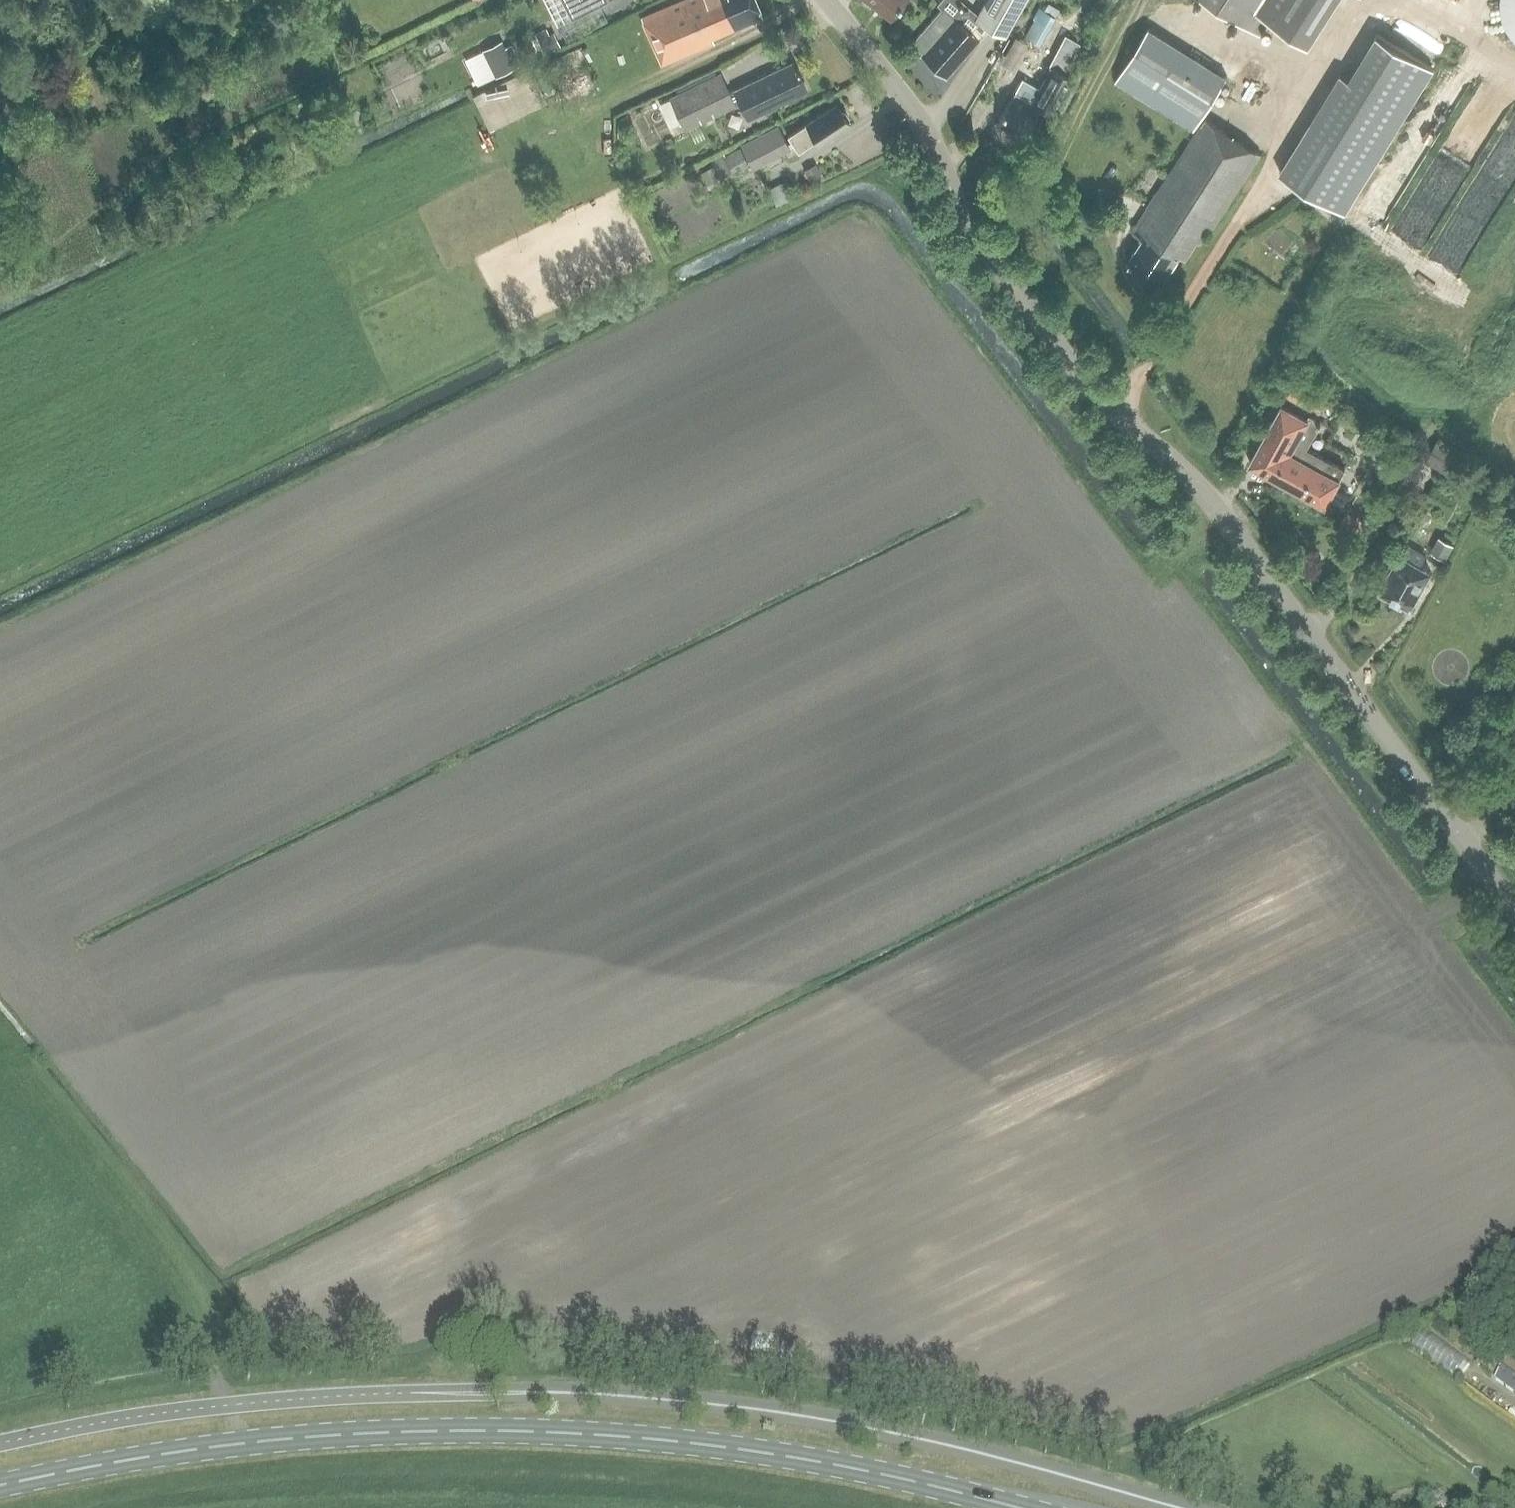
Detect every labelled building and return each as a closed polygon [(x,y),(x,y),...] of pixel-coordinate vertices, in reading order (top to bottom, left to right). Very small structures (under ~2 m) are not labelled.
[(571,16),(602,0),(563,0),(571,16)] [(734,28),(761,16),(754,0),(686,0),(641,19),(661,64),(712,42),(711,40),(711,37),(734,28)] [(890,19),(905,0),(865,0),(890,19)] [(912,42),(922,52),(920,54),(920,53),(919,54),(946,78),(947,77),(946,76),(979,38),(974,34),(983,24),(1005,36),(1025,0),(988,0),(980,14),(964,0),(940,0),(937,4),(942,8),(912,42)] [(1094,5),(1100,9),(1104,2),(1100,0),(1097,0),(1094,5)] [(1260,36),(1270,20),(1310,45),(1338,0),(1204,0),(1260,36)] [(1501,9),(1514,42),(1514,0),(1501,0),(1501,9)] [(1048,3),(1044,10),(1055,17),(1059,9),(1048,3)] [(1040,8),(1024,36),(1040,45),(1055,17),(1044,10),(1040,8)] [(546,29),(535,34),(545,54),(560,46),(554,32),(549,34),(546,29)] [(1341,74),(1280,173),(1345,213),(1433,69),(1377,34),(1350,79),(1341,74)] [(1181,50),(1149,100),(1194,128),(1226,78),(1181,50)] [(482,51),(465,60),(478,85),(495,77),(482,51)] [(720,74),(669,99),(685,130),(740,103),(747,118),(805,89),(797,72),(799,71),(797,67),(795,68),(792,63),(730,94),(720,74)] [(530,67),(472,95),(490,130),(530,111),(521,94),(539,85),(530,67)] [(1021,79),(1014,92),(997,124),(1024,138),(1041,108),(1051,114),(1071,77),(1051,67),(1039,89),(1021,79)] [(742,145),(751,163),(753,168),(794,146),(798,152),(816,140),(819,144),(849,124),(836,104),(787,136),(791,141),(786,143),(778,127),(742,145)] [(1205,119),(1199,128),(1132,231),(1143,238),(1129,261),(1161,282),(1180,254),(1186,258),(1197,240),(1201,243),(1208,232),(1210,233),(1261,154),(1206,119),(1205,119)] [(739,149),(724,157),(732,171),(747,163),(739,149)] [(816,163),(803,171),(809,183),(823,176),(816,163)] [(1321,420),(1310,414),(1308,418),(1282,404),(1250,463),(1326,505),(1345,469),(1306,448),(1321,420)] [(1438,439),(1424,460),(1455,480),(1469,458),(1438,439)] [(1439,537),(1431,552),(1446,560),(1454,545),(1439,537)] [(1380,590),(1411,607),(1431,571),(1420,565),(1426,555),(1406,544),(1400,554),(1380,590)] [(1426,1325),(1410,1346),(1457,1381),(1473,1360),(1426,1325)] [(1509,1360),(1495,1379),(1514,1394),(1514,1364),(1509,1360)]
